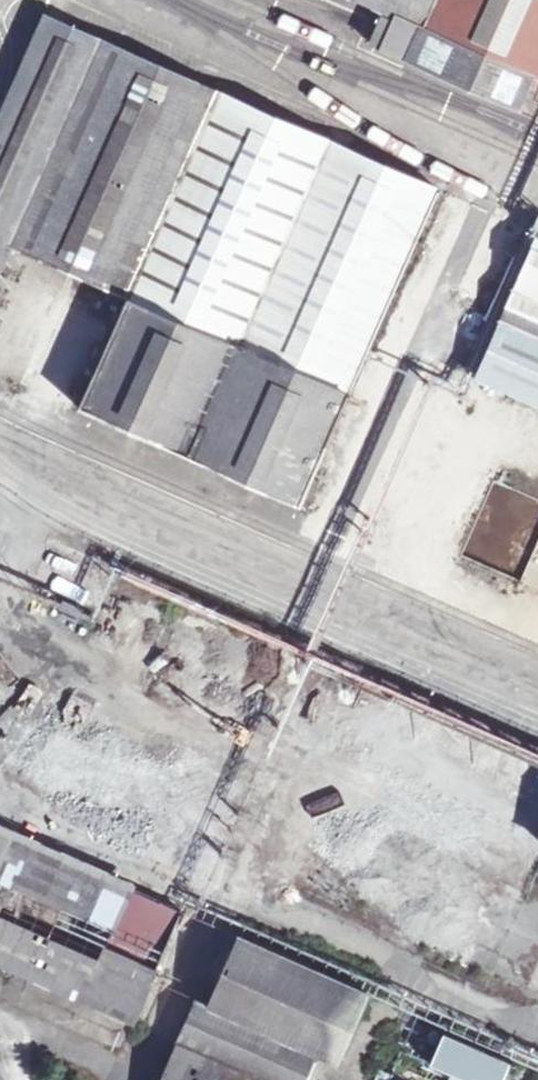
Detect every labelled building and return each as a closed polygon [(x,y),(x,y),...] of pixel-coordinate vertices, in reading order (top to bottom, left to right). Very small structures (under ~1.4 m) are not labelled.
[(396,21),(384,48),(522,111),(535,82),(537,83),(537,0),(351,0),(396,21)] [(39,19),(0,106),(0,281),(13,253),(38,264),(120,301),(72,409),(301,512),(317,477),(305,470),(428,191),(39,19)] [(477,376),(537,403),(537,239),(477,376)] [(117,575),(87,641),(270,726),(304,651),(219,613),(216,620),(117,575)] [(63,798),(110,818),(115,806),(172,830),(216,849),(244,784),(66,702),(11,688),(0,711),(0,770),(63,798)] [(364,768),(537,846),(537,768),(392,704),(364,768)] [(110,818),(63,798),(45,837),(149,884),(172,830),(115,806),(110,818)] [(131,1020),(145,986),(154,969),(108,947),(132,895),(142,900),(149,884),(45,837),(0,816),(0,961),(131,1020)] [(142,900),(132,895),(108,947),(154,969),(179,916),(142,900)] [(161,1079),(537,1079),(537,1077),(229,938),(197,1011),(193,1009),(161,1079)]
